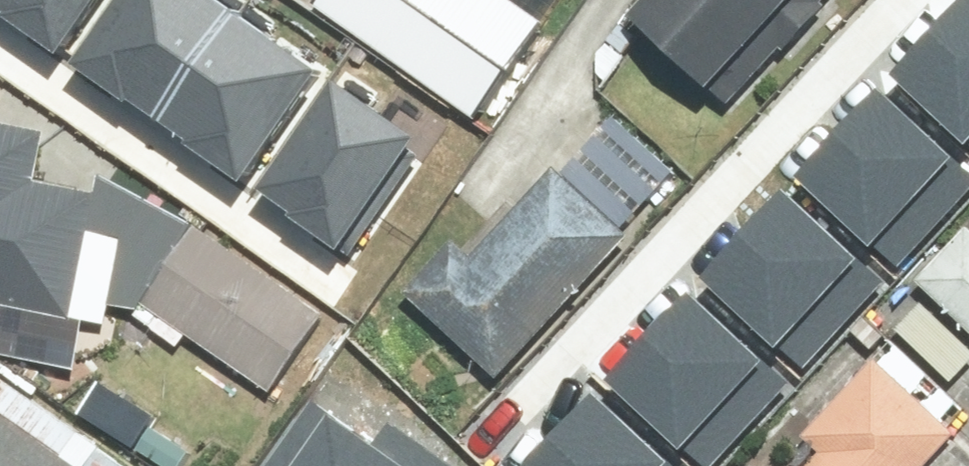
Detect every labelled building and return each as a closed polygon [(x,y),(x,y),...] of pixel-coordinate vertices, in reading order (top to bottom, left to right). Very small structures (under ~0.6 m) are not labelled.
[(1,12),(0,13),(0,17),(59,57),(97,0),(0,0),(0,12),(1,12)] [(156,117),(230,8),(218,0),(97,0),(59,57),(119,98),(122,94),(156,117)] [(518,0),(333,0),(495,108),(552,22),(518,0)] [(652,14),(732,88),(814,0),(666,0),(652,14)] [(896,73),(968,138),(968,0),(961,0),(896,73)] [(230,8),(156,117),(187,138),(185,142),(245,183),(313,83),(300,74),(309,61),(230,8)] [(328,79),(254,189),(288,212),(286,216),(346,256),(414,157),(401,148),(410,134),(328,79)] [(798,179),(901,271),(968,196),(968,174),(876,91),(798,179)] [(10,302),(5,326),(94,344),(99,320),(117,324),(121,303),(135,236),(102,229),(110,192),(51,180),(61,131),(0,119),(0,300),(10,302)] [(637,233),(561,166),(487,250),(472,237),(418,298),(510,378),(637,233)] [(153,303),(210,224),(114,175),(110,192),(102,229),(135,236),(121,303),(167,312),(153,303)] [(785,189),(706,277),(810,369),(889,282),(785,189)] [(342,318),(210,223),(210,224),(153,303),(167,312),(286,397),(342,318)] [(933,282),(968,317),(968,245),(933,282)] [(604,378),(702,465),(713,465),(787,384),(683,291),(604,378)] [(968,435),(968,406),(902,338),(813,425),(838,451),(823,465),(937,465),(968,435)] [(0,372),(0,462),(6,465),(149,465),(0,372)] [(521,465),(670,465),(588,392),(521,465)] [(272,465),(439,465),(382,426),(367,447),(313,409),(272,465)]
